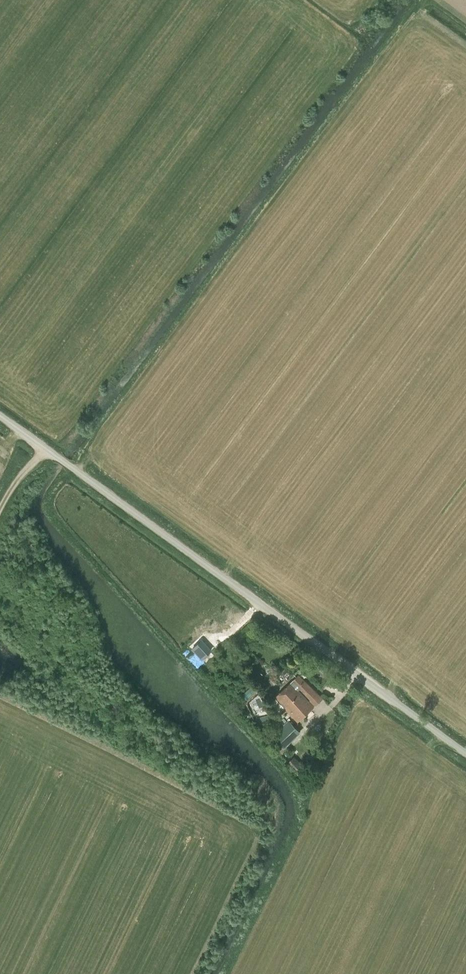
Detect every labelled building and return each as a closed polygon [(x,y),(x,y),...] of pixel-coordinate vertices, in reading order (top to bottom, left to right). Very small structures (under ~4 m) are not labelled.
[(202,643),(200,641),(191,649),(202,660),(210,651),(202,643)] [(298,675),(275,696),(277,698),(276,699),(275,698),(270,703),(279,713),(285,708),(297,721),(321,700),(298,675)] [(246,700),(256,691),(251,686),(242,695),(246,700)] [(274,724),(272,715),(267,716),(255,720),(258,729),(274,724)] [(278,730),(273,735),(274,736),(271,738),(279,747),(282,745),(283,746),(289,741),(299,732),(288,720),(278,730)] [(287,762),(295,771),(302,764),(294,755),(287,762)]
